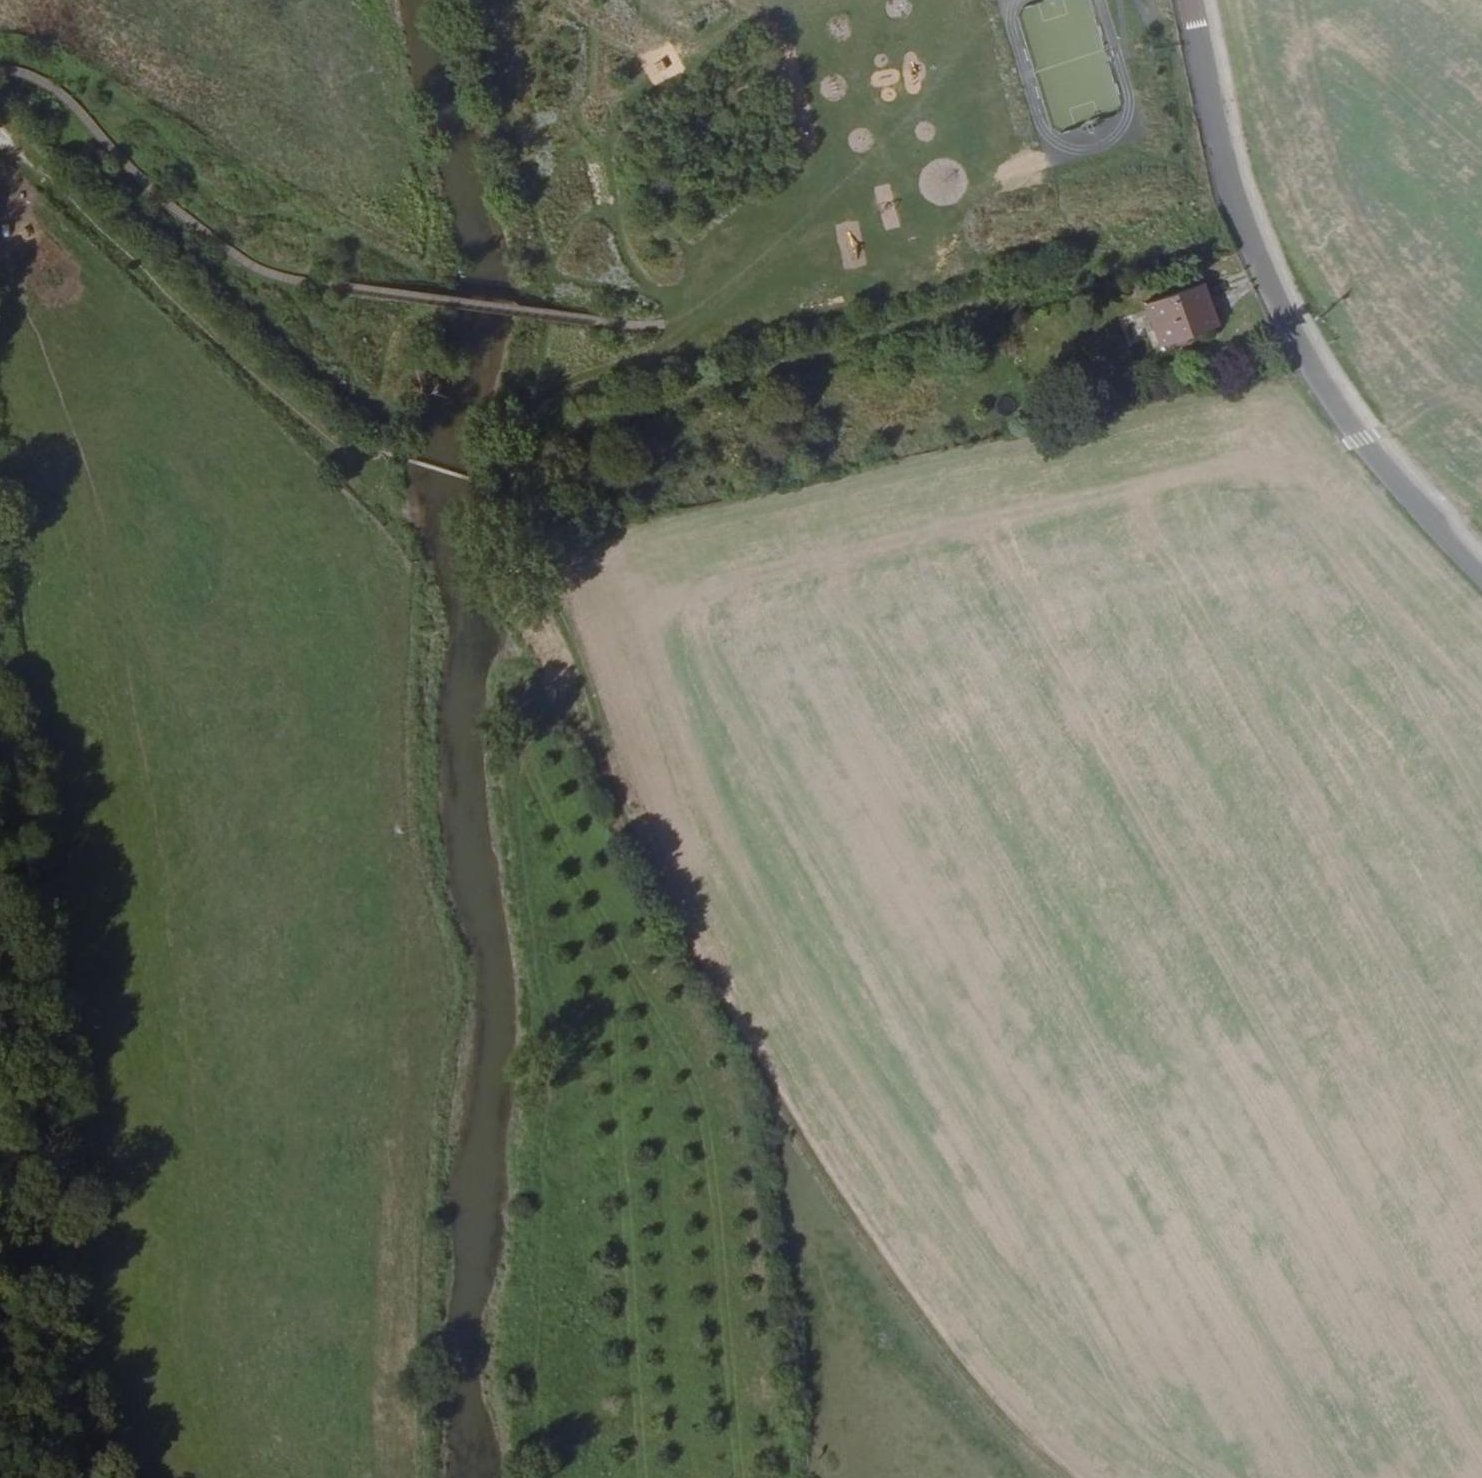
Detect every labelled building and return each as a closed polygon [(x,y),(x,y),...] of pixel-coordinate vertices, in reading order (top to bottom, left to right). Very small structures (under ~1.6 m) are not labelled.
[(1218,328),(1207,285),(1147,304),(1161,346),(1218,328)]
